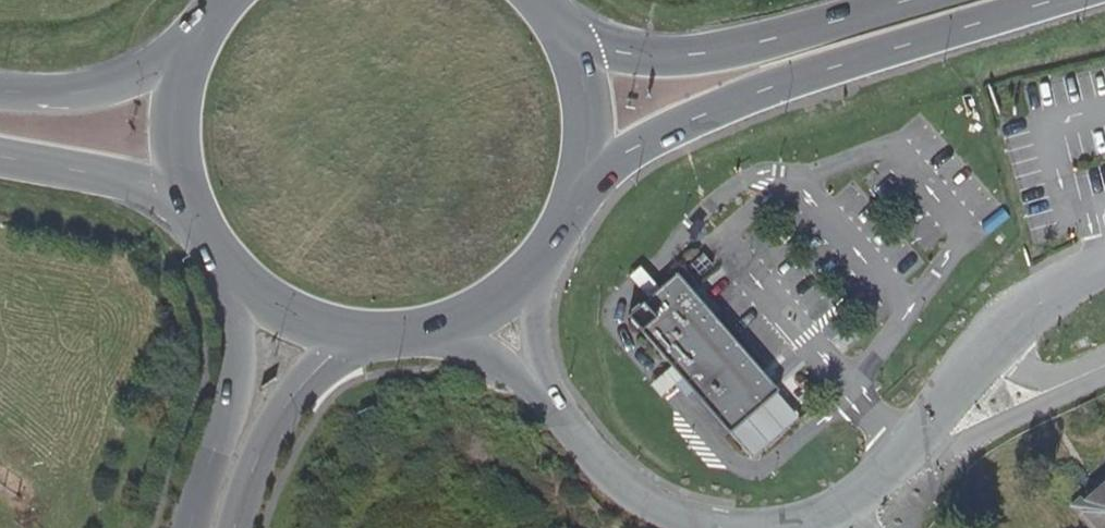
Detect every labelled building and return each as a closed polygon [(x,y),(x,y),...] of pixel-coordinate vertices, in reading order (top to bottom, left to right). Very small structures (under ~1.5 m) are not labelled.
[(642,302),(621,320),(665,370),(658,375),(680,400),(687,394),(724,436),(773,393),(671,277),(651,294),(645,286),(635,294),(642,302)] [(773,393),(724,436),(749,464),(797,421),(773,393)] [(1104,527),(1104,476),(1072,505),(1091,527),(1104,527)]
